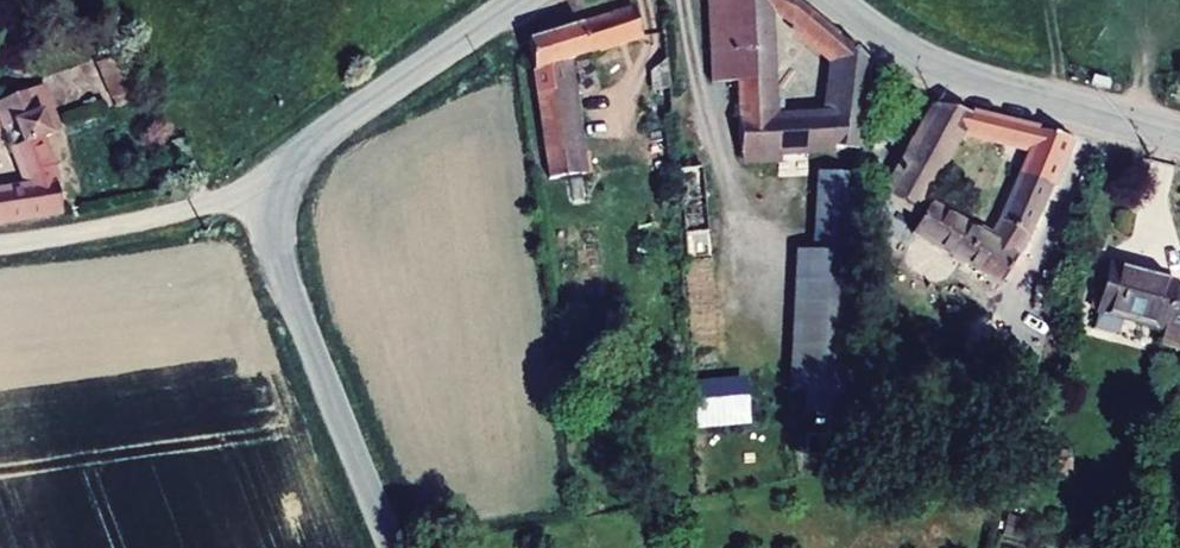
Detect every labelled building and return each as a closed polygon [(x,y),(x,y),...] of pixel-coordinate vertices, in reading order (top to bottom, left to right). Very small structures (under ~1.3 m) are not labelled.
[(812,3),(809,22),(849,57),(845,119),(793,136),(788,0),(725,0),(727,98),(759,98),(762,175),(794,176),(841,155),(879,157),(884,58),(812,3)] [(652,40),(643,7),(548,41),(576,215),(656,206),(649,146),(630,150),(632,169),(601,175),(585,64),(652,40)] [(86,201),(35,96),(24,101),(15,85),(1,92),(35,165),(0,180),(0,220),(8,220),(86,201)] [(952,93),(898,210),(1020,282),(1095,132),(952,93)] [(703,166),(678,167),(683,259),(708,258),(703,166)] [(1113,263),(1103,307),(1168,323),(1164,339),(1179,343),(1179,279),(1113,263)] [(873,287),(822,284),(817,397),(867,400),(873,287)] [(749,379),(691,380),(692,427),(750,426),(749,379)]
